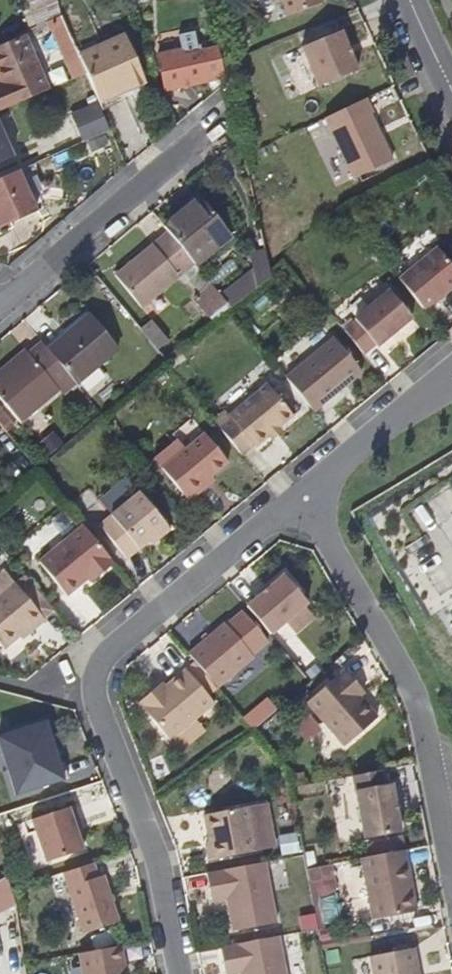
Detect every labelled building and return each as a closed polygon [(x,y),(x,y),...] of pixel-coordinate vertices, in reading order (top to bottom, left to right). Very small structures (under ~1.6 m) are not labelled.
[(38,27),(64,16),(57,0),(27,0),(38,27)] [(318,0),(278,0),(286,21),(321,8),(318,0)] [(74,39),(64,16),(38,27),(36,28),(40,35),(54,29),(76,79),(88,73),(80,55),(74,39)] [(94,31),(74,39),(80,55),(100,46),(94,31)] [(88,73),(100,101),(144,83),(124,36),(100,46),(80,55),(88,73)] [(356,77),(340,38),(300,54),(316,93),(356,77)] [(48,91),(26,39),(0,51),(0,72),(6,86),(0,89),(0,112),(48,91)] [(222,78),(217,49),(181,56),(180,50),(156,55),(162,89),(222,78)] [(72,116),(84,142),(112,130),(100,102),(72,116)] [(391,165),(368,119),(371,118),(364,103),(321,124),(350,184),(391,165)] [(106,147),(102,137),(90,142),(94,152),(106,147)] [(0,180),(0,224),(2,228),(41,210),(23,170),(0,180)] [(200,197),(165,227),(168,231),(195,263),(230,233),(200,197)] [(176,279),(195,263),(168,231),(117,275),(144,307),(176,279)] [(260,276),(254,243),(240,254),(243,272),(246,287),(260,276)] [(434,252),(396,284),(422,316),(451,291),(451,274),(434,252)] [(216,288),(195,263),(176,279),(183,286),(188,282),(198,294),(192,299),(209,319),(215,314),(203,299),(216,288)] [(246,287),(243,272),(226,286),(235,297),(246,287)] [(219,292),(228,303),(235,297),(226,286),(219,292)] [(203,299),(215,314),(228,303),(219,292),(216,288),(203,299)] [(373,351),(408,323),(386,296),(351,324),(353,326),(341,335),(361,359),(371,350),(373,351)] [(70,378),(76,384),(119,348),(92,315),(48,351),(70,378)] [(154,317),(142,327),(159,347),(170,338),(154,317)] [(310,417),(360,376),(331,340),(280,381),(310,417)] [(48,351),(41,342),(0,375),(0,395),(20,419),(70,378),(48,351)] [(290,420),(265,389),(227,420),(252,451),(265,440),(275,432),(290,420)] [(0,410),(0,424),(6,431),(14,424),(1,409),(0,410)] [(43,440),(54,453),(66,442),(56,429),(43,440)] [(269,444),(279,436),(275,432),(265,440),(269,444)] [(208,480),(225,466),(201,437),(181,454),(158,472),(186,506),(200,494),(197,489),(208,480)] [(158,472),(181,454),(173,443),(150,462),(158,472)] [(200,494),(212,484),(208,480),(197,489),(200,494)] [(136,496),(94,530),(122,564),(151,540),(154,544),(167,534),(136,496)] [(95,580),(111,567),(80,529),(35,565),(63,599),(85,582),(92,576),(95,580)] [(11,586),(0,572),(0,596),(11,586)] [(88,586),(95,580),(92,576),(85,582),(88,586)] [(301,607),(304,605),(281,577),(244,608),(267,636),(282,624),(301,607)] [(51,616),(21,579),(11,586),(42,624),(51,616)] [(11,586),(0,596),(0,651),(1,652),(16,640),(26,631),(29,634),(42,624),(11,586)] [(292,635),(311,619),(301,607),(282,624),(292,635)] [(247,662),(218,628),(186,656),(192,663),(214,689),(215,690),(247,662)] [(19,643),(29,634),(26,631),(16,640),(19,643)] [(214,689),(192,663),(183,671),(205,697),(214,689)] [(192,722),(212,705),(205,697),(183,671),(162,689),(154,696),(151,692),(136,704),(168,743),(169,741),(192,722)] [(378,721),(360,700),(365,696),(345,674),(307,707),(344,750),(378,721)] [(154,696),(162,689),(159,685),(151,692),(154,696)] [(178,752),(201,732),(192,722),(169,741),(178,752)] [(68,784),(58,754),(53,756),(44,728),(0,744),(0,754),(16,801),(68,784)] [(356,796),(365,842),(401,835),(392,786),(385,788),(383,773),(353,779),(354,782),(338,785),(341,799),(356,796)] [(307,787),(305,778),(290,780),(292,790),(307,787)] [(84,855),(77,833),(73,823),(78,821),(73,806),(30,820),(47,867),(84,855)] [(256,855),(247,811),(199,820),(205,847),(201,848),(205,865),(256,855)] [(368,860),(405,853),(403,841),(366,848),(368,860)] [(417,914),(405,853),(368,860),(363,861),(375,922),(417,914)] [(278,926),(265,865),(207,877),(213,906),(232,902),(233,909),(230,910),(235,935),(278,926)] [(119,927),(104,880),(99,881),(95,867),(64,877),(84,938),(119,927)] [(14,906),(11,899),(1,874),(0,875),(0,913),(14,906)] [(280,940),(222,951),(227,973),(287,973),(280,940)] [(123,967),(125,967),(122,950),(80,958),(83,973),(124,973),(123,967)] [(415,950),(371,958),(374,973),(419,973),(415,950)] [(337,954),(326,956),(328,967),(339,965),(337,954)]
